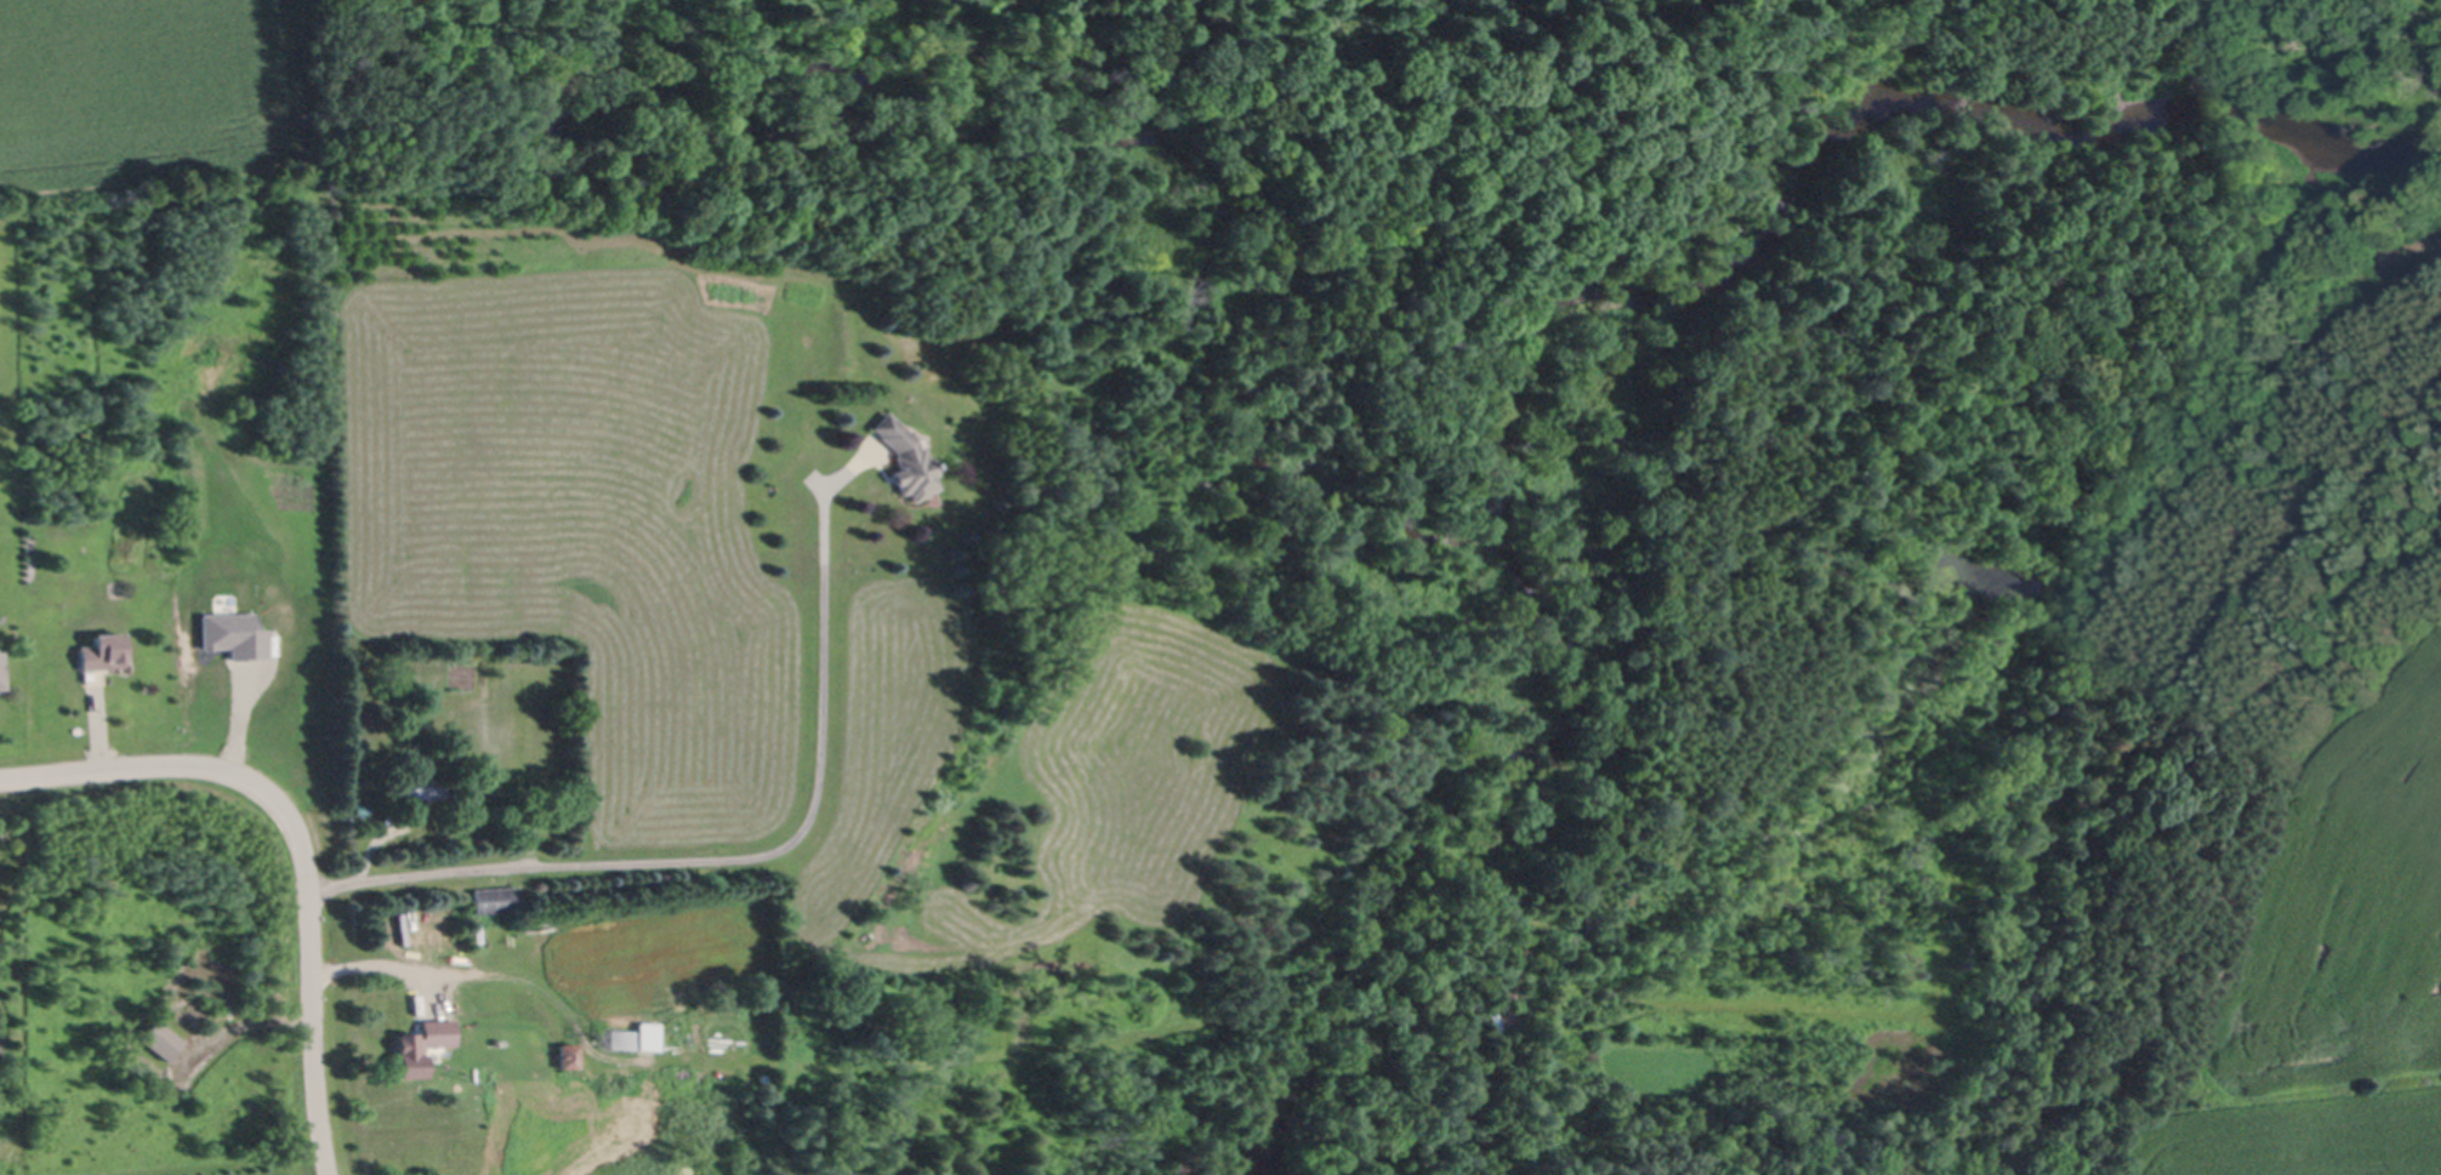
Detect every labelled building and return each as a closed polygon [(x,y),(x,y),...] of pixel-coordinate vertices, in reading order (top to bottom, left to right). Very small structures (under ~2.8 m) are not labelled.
[(914,439),(917,449),(920,447),(923,458),(926,457),(933,474),(931,475),(935,487),(924,492),(926,495),(911,501),(910,497),(909,497),(906,491),(899,494),(895,484),(894,484),(889,472),(898,469),(892,455),(894,455),(893,451),(877,437),(878,435),(870,427),(884,411),(914,439)] [(224,659),(263,658),(262,628),(248,628),(248,612),(196,613),(197,649),(224,648),(224,659)] [(120,633),(121,649),(124,649),(124,655),(123,655),(124,666),(81,668),(79,645),(92,644),(92,635),(120,633)] [(443,797),(385,797),(385,786),(443,786),(443,797)] [(518,909),(473,912),(472,888),(516,885),(518,909)] [(450,908),(453,928),(385,939),(381,914),(416,908),(416,913),(450,908)] [(1604,929),(1582,929),(1582,917),(1604,917),(1604,929)] [(182,1043),(167,1060),(141,1038),(155,1020),(182,1043)] [(655,1050),(655,1022),(635,1022),(634,1030),(607,1030),(607,1049),(655,1050)] [(416,1032),(417,1040),(423,1040),(425,1074),(399,1076),(397,1032),(416,1032)] [(576,1066),(558,1066),(557,1043),(575,1042),(576,1066)] [(508,1090),(510,1091),(511,1091),(512,1093),(513,1093),(514,1094),(514,1095),(514,1096),(514,1097),(514,1099),(514,1100),(514,1101),(513,1102),(512,1103),(511,1103),(511,1105),(510,1105),(508,1105),(507,1105),(506,1105),(505,1103),(503,1103),(502,1102),(502,1101),(501,1100),(501,1099),(501,1097),(501,1096),(501,1095),(502,1094),(503,1093),(505,1091),(506,1091),(507,1091),(508,1090)]
